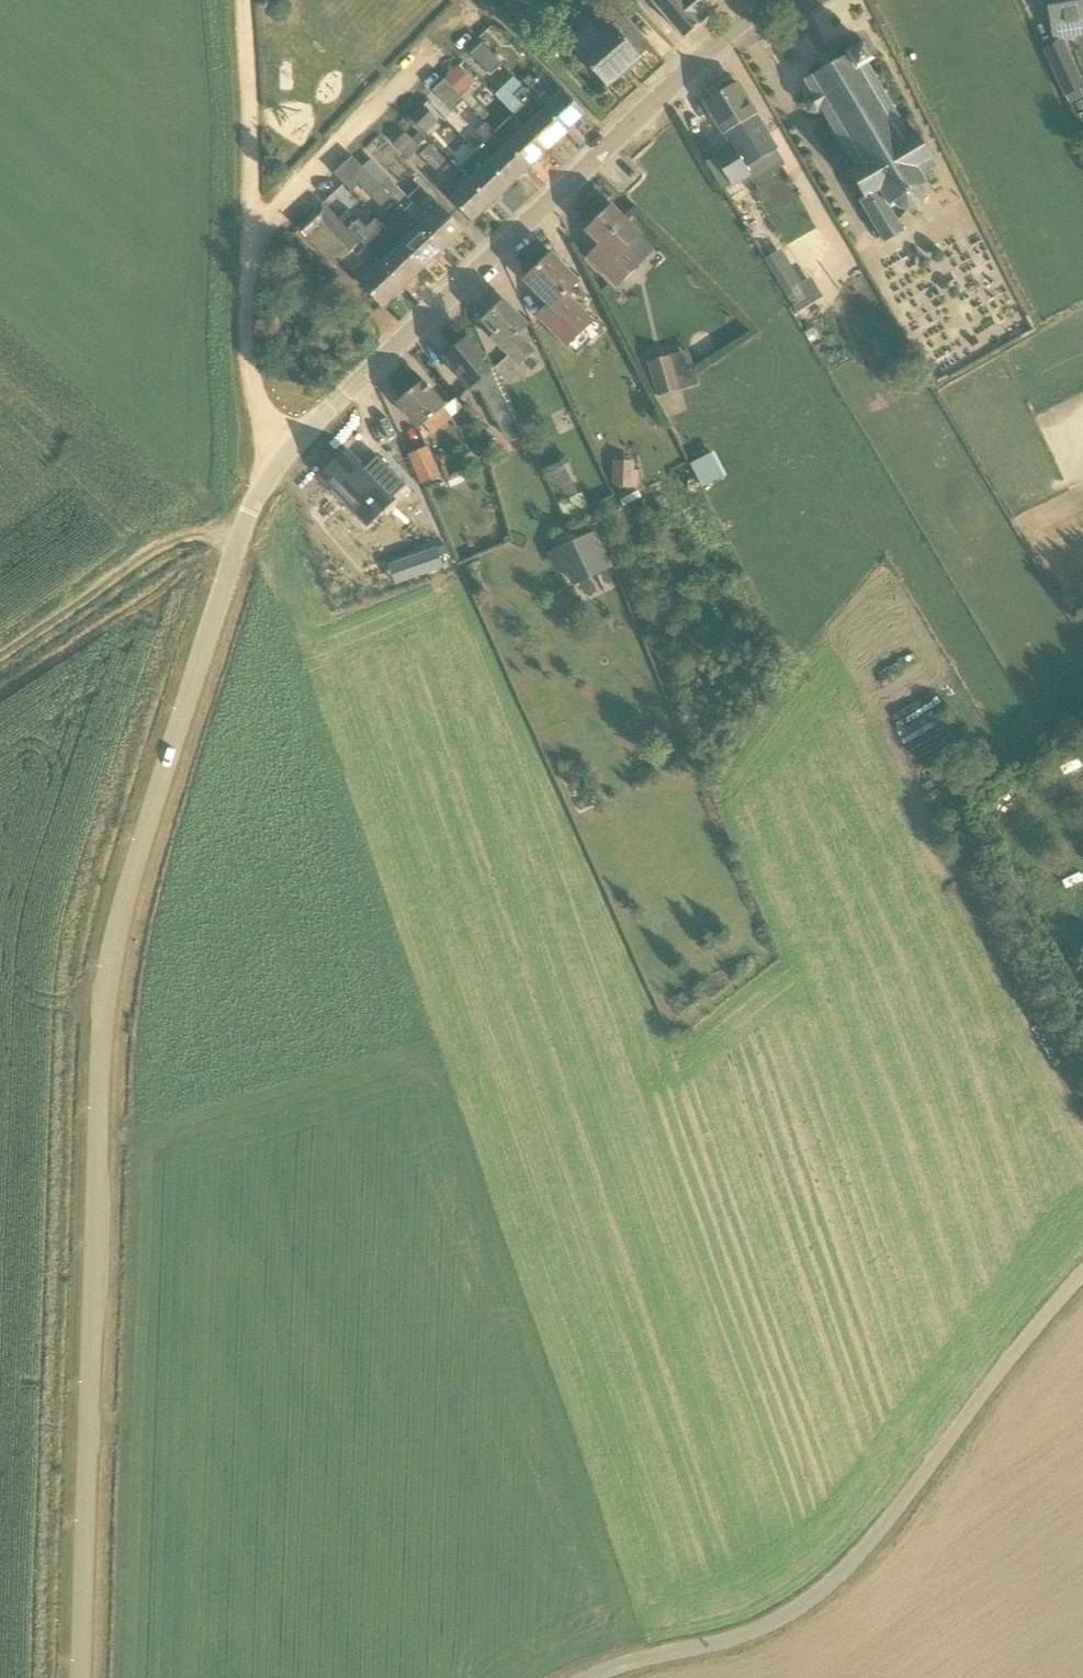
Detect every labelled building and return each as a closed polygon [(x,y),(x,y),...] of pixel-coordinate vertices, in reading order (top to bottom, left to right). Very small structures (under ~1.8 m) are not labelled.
[(685,38),(710,17),(709,15),(727,0),(652,0),(685,38)] [(1055,39),(1075,35),(1073,22),(1082,21),(1082,0),(1048,0),(1055,39)] [(596,41),(580,54),(608,88),(610,87),(609,86),(642,58),(641,57),(652,48),(625,16),(614,26),(604,34),(596,24),(588,31),(596,41)] [(1070,104),(1082,98),(1082,92),(1082,89),(1082,88),(1082,84),(1063,41),(1045,49),(1070,104)] [(492,75),(503,64),(483,43),(472,54),(492,75)] [(895,109),(897,107),(896,106),(898,106),(889,90),(887,91),(885,92),(877,79),(879,77),(878,76),(876,77),(868,64),(874,60),(865,45),(849,54),(850,54),(840,60),(835,52),(838,50),(837,48),(816,60),(817,62),(820,60),(825,69),(806,80),(810,87),(804,91),(807,97),(805,105),(809,112),(817,114),(824,110),(831,123),(829,124),(830,126),(828,126),(837,141),(839,140),(839,141),(841,140),(849,153),(847,155),(848,156),(850,155),(858,168),(851,172),(865,197),(861,200),(886,243),(905,232),(889,205),(894,202),(902,207),(911,207),(918,202),(923,195),(922,186),(928,183),(923,175),(937,166),(933,159),(934,159),(918,133),(911,137),(903,124),(906,122),(905,120),(902,122),(895,109)] [(465,100),(446,80),(434,91),(453,112),(465,100)] [(537,81),(527,90),(537,101),(547,92),(537,81)] [(725,192),(749,231),(776,215),(756,181),(785,164),(785,161),(737,83),(706,101),(732,144),(714,154),(734,187),(725,192)] [(527,127),(548,150),(567,132),(546,109),(537,101),(527,90),(525,88),(516,97),(524,106),(514,114),(527,127)] [(567,132),(587,114),(565,91),(546,109),(567,132)] [(410,117),(426,133),(440,121),(423,104),(410,117)] [(477,150),(478,151),(511,186),(530,168),(508,145),(489,125),(487,123),(477,132),(486,141),(477,150)] [(508,145),(530,168),(548,150),(527,127),(508,145)] [(406,134),(396,143),(410,159),(422,149),(424,151),(420,155),(435,171),(446,160),(420,134),(413,141),(406,134)] [(492,204),(511,186),(478,151),(460,169),(471,181),(492,204)] [(373,195),(382,187),(364,167),(354,176),(373,195)] [(390,180),(382,187),(400,205),(401,204),(443,250),(463,231),(421,186),(408,199),(390,180)] [(473,222),(492,204),(471,181),(452,200),(473,222)] [(371,253),(349,229),(325,204),(298,227),(335,268),(355,250),(364,260),(371,253)] [(424,269),(443,250),(401,204),(400,205),(392,212),(402,222),(398,226),(410,238),(402,245),(424,269)] [(641,235),(625,219),(613,207),(588,231),(602,245),(589,257),(617,286),(643,261),(629,247),(641,235)] [(402,245),(392,255),(381,243),(379,246),(370,236),(369,231),(359,220),(349,229),(371,253),(382,264),(404,287),(424,269),(402,245)] [(766,259),(794,306),(804,299),(797,288),(799,287),(778,252),(766,259)] [(551,304),(539,316),(568,346),(593,321),(567,294),(579,282),(552,255),(527,280),(551,304)] [(384,306),(404,287),(382,264),(362,283),(384,306)] [(492,338),(503,350),(504,349),(519,365),(535,350),(525,341),(520,345),(514,339),(529,325),(505,300),(484,321),(496,334),(492,338)] [(479,358),(483,354),(470,338),(445,358),(470,388),(471,388),(484,387),(491,403),(495,404),(500,416),(515,409),(495,366),(490,371),(479,358)] [(658,396),(682,389),(672,355),(648,362),(658,396)] [(420,428),(425,424),(433,434),(451,418),(443,409),(446,407),(424,381),(398,402),(420,428)] [(347,447),(319,475),(368,526),(397,499),(394,496),(407,484),(378,454),(366,466),(347,447)] [(423,483),(441,476),(428,448),(411,455),(423,483)] [(701,486),(726,475),(715,450),(691,461),(701,486)] [(634,461),(614,460),(613,486),(638,487),(639,471),(633,470),(634,461)] [(579,494),(564,463),(547,471),(562,502),(579,494)] [(596,533),(564,547),(573,565),(567,568),(575,584),(611,567),(596,533)] [(444,554),(416,563),(420,576),(448,568),(444,554)]
